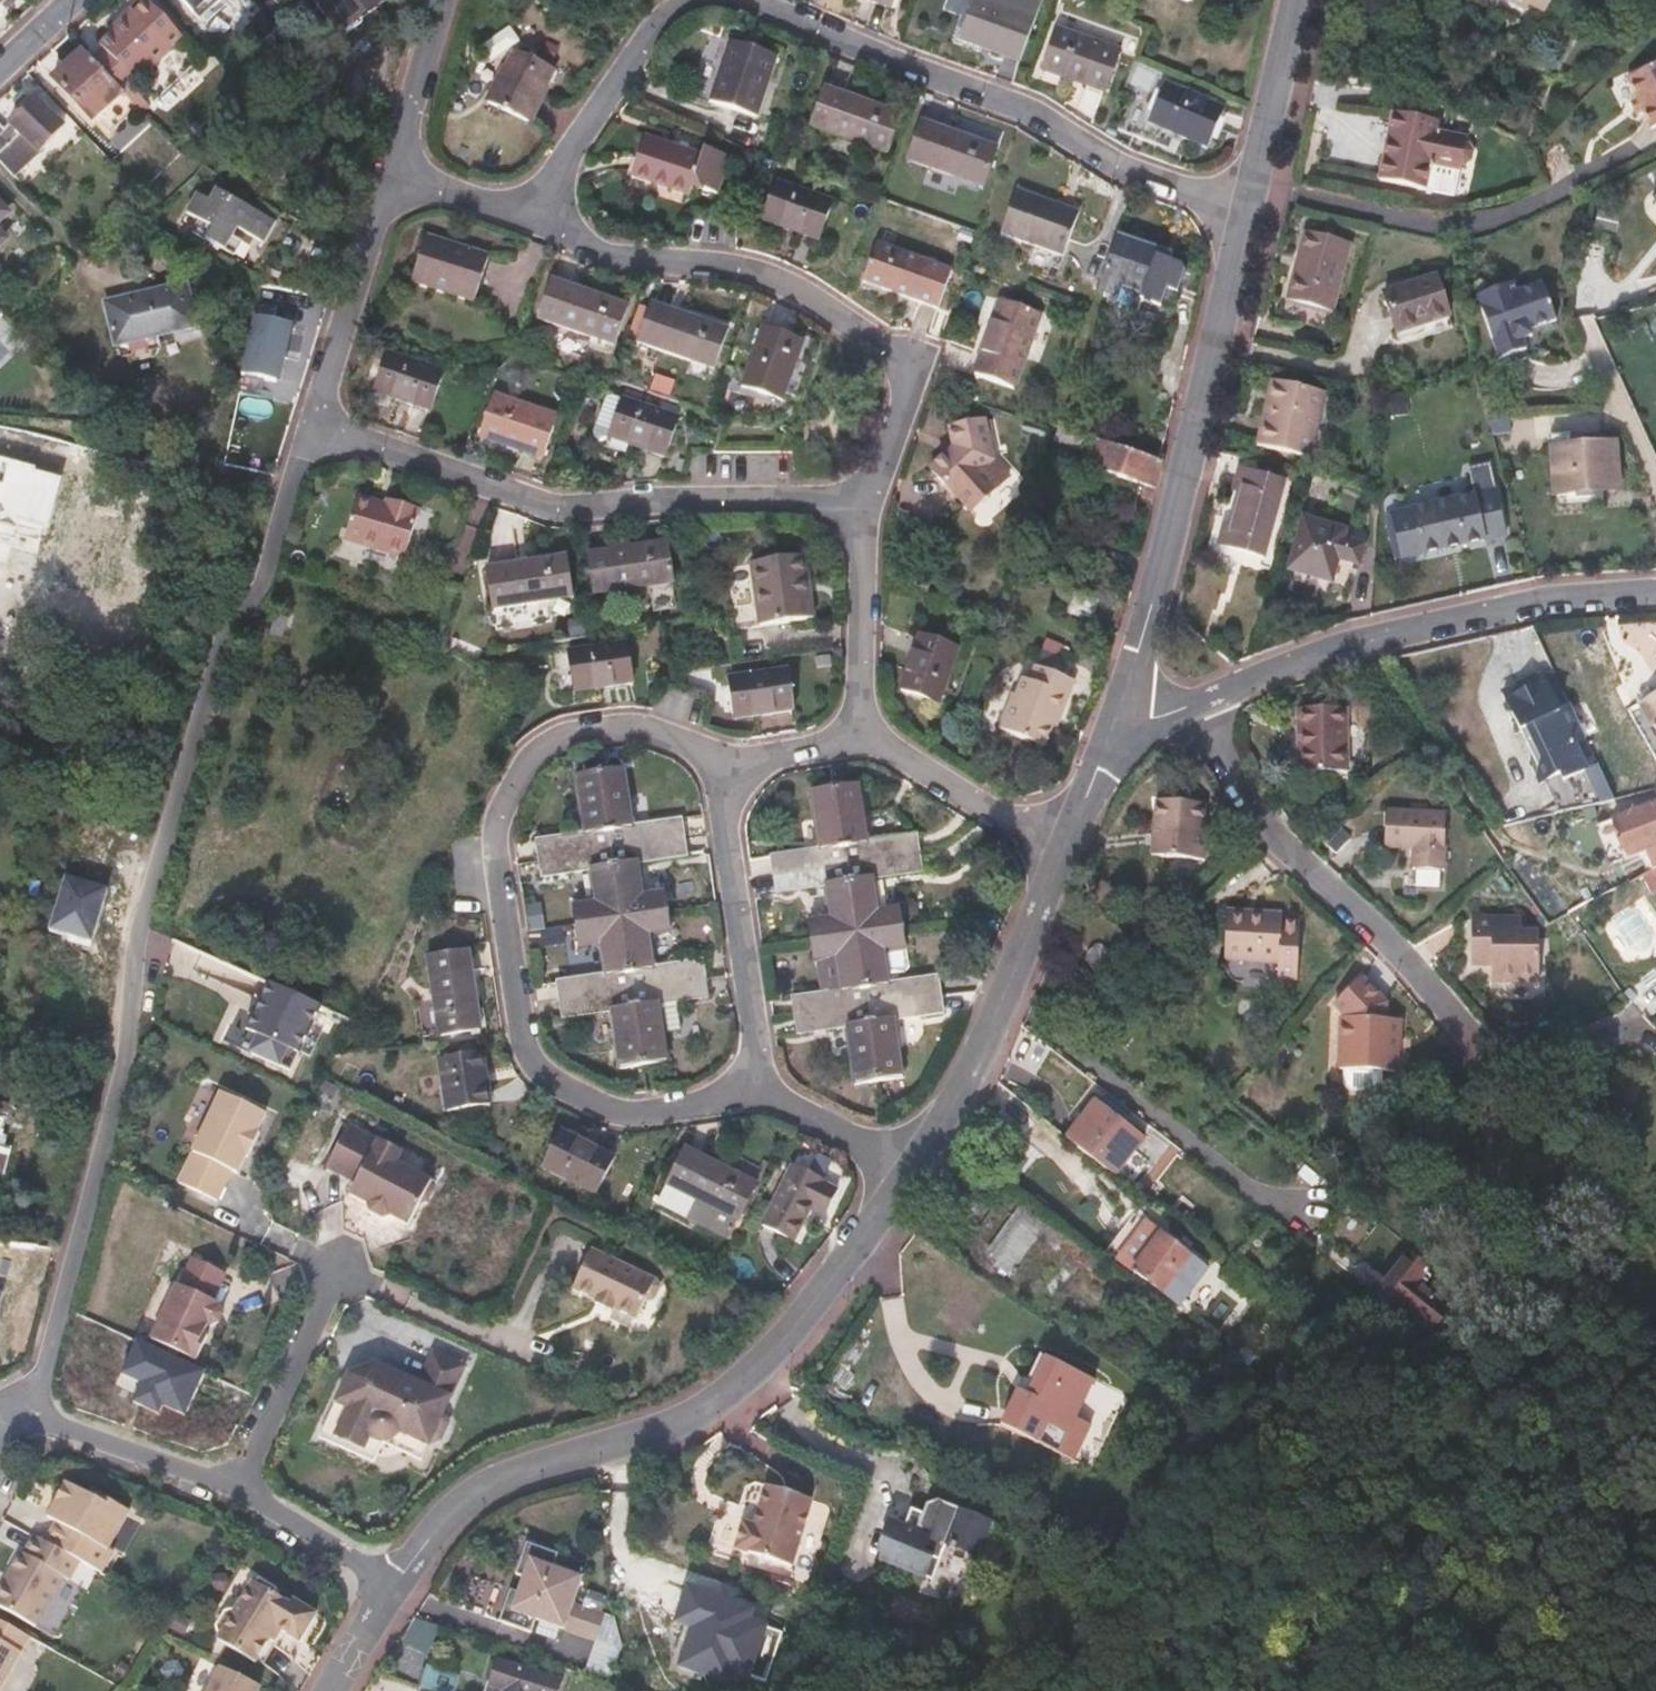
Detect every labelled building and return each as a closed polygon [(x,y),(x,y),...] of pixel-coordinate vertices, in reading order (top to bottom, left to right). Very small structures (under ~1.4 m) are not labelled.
[(123,87),(132,97),(143,86),(139,81),(151,69),(153,71),(174,51),(172,49),(185,35),(150,0),(141,0),(133,8),(130,7),(110,27),(112,29),(99,41),(104,46),(93,57),(123,87)] [(214,0),(185,0),(199,14),(214,0)] [(338,21),(368,0),(323,0),(338,21)] [(1034,19),(984,0),(973,0),(958,38),(979,47),(980,45),(1018,58),(1034,19)] [(1514,7),(1527,16),(1539,0),(1519,0),(1514,7)] [(1102,92),(1116,52),(1054,29),(1039,69),(1102,92)] [(752,117),(776,55),(728,37),(705,100),(752,117)] [(539,112),(557,56),(515,43),(499,99),(539,112)] [(93,57),(82,45),(52,75),(93,116),(123,87),(93,57)] [(1625,113),(1634,132),(1655,120),(1655,76),(1648,60),(1607,80),(1619,102),(1625,113)] [(1145,97),(1157,77),(1138,66),(1127,85),(1145,97)] [(1212,136),(1227,95),(1169,74),(1148,130),(1184,143),(1190,128),(1212,136)] [(886,153),(902,114),(827,87),(812,126),(886,153)] [(6,165),(15,156),(4,144),(20,129),(37,146),(62,122),(34,94),(2,124),(0,122),(0,158),(6,165)] [(1616,117),(1625,113),(1619,102),(1611,106),(1616,117)] [(1438,117),(1391,108),(1384,141),(1391,143),(1389,152),(1382,151),(1377,177),(1424,186),(1429,161),(1458,167),(1460,160),(1463,161),(1469,156),(1471,147),(1467,141),(1464,140),(1465,133),(1436,128),(1438,117)] [(985,187),(1000,148),(925,122),(910,161),(985,187)] [(169,154),(179,145),(168,134),(158,142),(169,154)] [(691,198),(705,161),(669,149),(671,144),(648,136),(633,177),(691,198)] [(1391,143),(1384,141),(1382,151),(1389,152),(1391,143)] [(280,220),(213,182),(206,193),(194,186),(183,205),(195,212),(189,224),(230,248),(238,235),(229,229),(234,221),(268,241),(280,220)] [(818,240),(833,202),(778,182),(763,220),(818,240)] [(1062,255),(1079,210),(1018,187),(1001,232),(1062,255)] [(1637,200),(1652,229),(1655,227),(1655,191),(1637,200)] [(1332,310),(1349,239),(1303,227),(1285,300),(1332,310)] [(468,295),(484,251),(423,229),(408,274),(468,295)] [(952,271),(878,244),(864,282),(937,309),(952,271)] [(1124,323),(1126,323),(1141,280),(1132,277),(1134,269),(1100,257),(1081,312),(1093,316),(1091,325),(1120,334),(1124,323)] [(1132,277),(1141,280),(1144,272),(1134,269),(1132,277)] [(1144,272),(1141,280),(1152,283),(1154,275),(1144,272)] [(1446,312),(1436,273),(1382,287),(1393,327),(1446,312)] [(606,341),(621,303),(545,275),(530,314),(606,341)] [(1554,312),(1543,279),(1516,288),(1513,281),(1475,294),(1498,356),(1525,347),(1521,333),(1531,328),(1528,321),(1554,312)] [(1141,280),(1126,323),(1144,329),(1149,312),(1162,315),(1170,289),(1152,283),(1141,280)] [(190,318),(181,281),(102,299),(111,336),(190,318)] [(706,365),(721,328),(647,300),(632,338),(706,365)] [(1013,392),(1041,318),(1001,303),(972,377),(1013,392)] [(1149,312),(1144,329),(1156,332),(1162,315),(1149,312)] [(303,322),(263,313),(252,369),(292,377),(303,322)] [(774,403),(796,344),(760,331),(737,389),(774,403)] [(379,350),(372,368),(425,390),(433,369),(379,350)] [(425,390),(372,368),(365,386),(420,405),(425,390)] [(1254,441),(1301,452),(1303,442),(1309,443),(1322,390),(1276,379),(1266,420),(1258,418),(1254,441)] [(599,384),(585,423),(634,441),(655,448),(670,410),(599,384)] [(485,393),(470,436),(531,457),(547,415),(485,393)] [(995,458),(988,420),(952,427),(956,445),(932,470),(972,513),(1013,475),(995,458)] [(1053,427),(1049,441),(1088,451),(1092,438),(1053,427)] [(0,432),(0,694),(145,702),(155,682),(207,582),(232,487),(187,479),(112,460),(0,432)] [(1155,484),(1161,456),(1092,438),(1088,451),(1084,465),(1155,484)] [(1616,504),(1613,460),(1551,467),(1555,510),(1616,504)] [(1259,555),(1280,481),(1235,469),(1230,489),(1237,491),(1228,527),(1220,525),(1215,543),(1259,555)] [(1499,555),(1481,485),(1460,489),(1466,517),(1388,534),(1398,579),(1499,555)] [(396,556),(413,507),(382,496),(379,501),(350,491),(335,535),(396,556)] [(1358,561),(1363,541),(1343,536),(1345,526),(1303,515),(1288,567),(1331,577),(1337,556),(1358,561)] [(669,578),(664,538),(583,548),(588,588),(669,578)] [(760,620),(810,613),(804,571),(811,570),(808,550),(753,557),(760,620)] [(563,592),(558,552),(481,562),(485,602),(563,592)] [(804,571),(810,613),(817,611),(811,570),(804,571)] [(1065,609),(1088,616),(1096,599),(1075,589),(1065,609)] [(285,637),(294,609),(274,603),(266,632),(285,637)] [(1086,619),(1088,616),(1065,609),(1065,610),(1086,619)] [(935,703),(957,646),(918,631),(896,689),(935,703)] [(626,684),(621,643),(560,651),(567,691),(626,684)] [(789,704),(784,665),(726,672),(732,712),(789,704)] [(1056,716),(1071,681),(1032,665),(1025,680),(1018,678),(1011,694),(1008,693),(995,727),(1040,746),(1052,715),(1056,716)] [(1535,757),(1560,810),(1614,797),(1571,709),(1560,714),(1542,677),(1505,695),(1521,728),(1527,725),(1541,754),(1535,757)] [(1640,701),(1655,728),(1655,692),(1640,701)] [(1640,701),(1628,708),(1653,753),(1655,751),(1655,728),(1640,701)] [(1346,771),(1345,705),(1303,705),(1303,740),(1298,740),(1298,770),(1346,771)] [(1527,725),(1521,728),(1535,757),(1541,754),(1527,725)] [(587,868),(592,899),(575,901),(581,941),(598,939),(602,973),(555,980),(560,1013),(607,1007),(616,1063),(667,1056),(659,998),(705,992),(700,961),(655,966),(650,932),(666,930),(660,891),(644,892),(639,861),(686,855),(681,820),(633,825),(624,765),(572,772),(581,832),(533,838),(539,873),(587,868)] [(817,838),(892,876),(921,872),(915,835),(869,842),(860,783),(810,790),(817,838)] [(1200,834),(1202,801),(1155,798),(1150,853),(1202,856),(1205,834),(1200,834)] [(1652,800),(1614,816),(1629,852),(1655,841),(1655,809),(1652,800)] [(1445,865),(1446,809),(1385,806),(1384,842),(1414,843),(1414,863),(1445,865)] [(112,854),(118,834),(84,824),(78,845),(112,854)] [(876,879),(892,876),(817,838),(819,849),(772,856),(777,893),(825,886),(830,917),(812,919),(824,991),(822,992),(898,1030),(897,1019),(942,1012),(937,975),(891,981),(887,949),(904,946),(897,906),(880,908),(876,879)] [(1644,870),(1654,887),(1655,886),(1655,864),(1644,870)] [(1412,874),(1411,887),(1439,888),(1439,875),(1412,874)] [(1284,918),(1284,911),(1228,909),(1228,958),(1281,958),(1281,975),(1302,975),(1302,919),(1284,918)] [(1523,931),(1524,916),(1475,916),(1476,964),(1494,963),(1494,978),(1542,978),(1541,932),(1523,931)] [(475,1024),(465,946),(423,951),(435,1031),(475,1024)] [(311,1002),(256,981),(234,1032),(244,1036),(238,1050),(269,1063),(278,1048),(289,1052),(311,1002)] [(904,1075),(898,1030),(822,992),(793,996),(799,1033),(847,1027),(855,1082),(904,1075)] [(1387,1017),(1387,1002),(1351,1000),(1350,1016),(1347,1016),(1345,1067),(1400,1069),(1400,1039),(1398,1039),(1399,1018),(1387,1017)] [(488,1100),(478,1048),(436,1054),(445,1107),(488,1100)] [(177,1181),(216,1200),(230,1169),(236,1172),(245,1154),(247,1155),(259,1131),(256,1129),(265,1112),(220,1090),(177,1181)] [(1141,1134),(1092,1096),(1063,1133),(1112,1170),(1141,1134)] [(348,1123),(325,1165),(354,1182),(348,1193),(366,1203),(369,1210),(382,1217),(389,1215),(407,1225),(419,1204),(426,1201),(432,1191),(430,1183),(431,1181),(396,1162),(402,1152),(348,1123)] [(595,1190),(613,1154),(560,1128),(542,1163),(595,1190)] [(727,1233),(755,1178),(685,1142),(657,1198),(727,1233)] [(831,1215),(842,1193),(827,1186),(829,1181),(788,1162),(758,1222),(788,1238),(806,1203),(831,1215)] [(1130,1213),(1102,1247),(1113,1255),(1168,1295),(1177,1284),(1180,1287),(1199,1264),(1141,1221),(1130,1213)] [(1007,1268),(1034,1235),(1010,1216),(984,1249),(1007,1268)] [(269,1246),(292,1249),(295,1230),(272,1226),(269,1246)] [(571,1286),(596,1297),(595,1299),(612,1307),(613,1304),(637,1315),(646,1295),(655,1294),(660,1281),(656,1275),(589,1246),(571,1286)] [(1420,1274),(1426,1265),(1408,1251),(1377,1289),(1395,1303),(1399,1300),(1431,1326),(1445,1307),(1416,1284),(1422,1276),(1420,1274)] [(194,1360),(205,1335),(201,1334),(206,1324),(209,1325),(216,1322),(220,1314),(217,1307),(215,1305),(216,1303),(210,1300),(223,1273),(190,1258),(178,1285),(175,1284),(149,1339),(194,1360)] [(1238,1289),(1248,1278),(1221,1258),(1211,1269),(1238,1289)] [(1177,1284),(1168,1295),(1171,1298),(1180,1287),(1177,1284)] [(345,1372),(332,1400),(344,1406),(329,1440),(357,1452),(366,1433),(369,1436),(373,1438),(375,1438),(378,1439),(380,1439),(383,1438),(389,1435),(393,1432),(395,1429),(424,1442),(426,1437),(429,1439),(435,1437),(443,1420),(441,1414),(438,1412),(460,1365),(428,1350),(414,1381),(372,1362),(345,1372)] [(1017,1379),(1011,1391),(1021,1396),(1040,1357),(1034,1354),(1021,1381),(1017,1379)] [(1011,1391),(993,1426),(1067,1463),(1085,1428),(1070,1420),(1089,1382),(1040,1357),(1021,1396),(1011,1391)] [(344,1406),(332,1400),(316,1434),(329,1440),(344,1406)] [(380,1439),(378,1439),(417,1457),(424,1442),(395,1429),(393,1432),(389,1435),(383,1438),(380,1439)] [(366,1433),(357,1452),(369,1458),(378,1439),(375,1438),(373,1438),(369,1436),(366,1433)] [(78,1563),(99,1575),(100,1574),(111,1553),(107,1550),(127,1513),(104,1501),(102,1504),(88,1497),(77,1491),(64,1484),(54,1504),(63,1510),(54,1524),(49,1533),(43,1544),(78,1563)] [(104,1501),(90,1493),(88,1497),(102,1504),(104,1501)] [(788,1575),(813,1511),(769,1493),(754,1532),(743,1528),(733,1554),(788,1575)] [(63,1510),(54,1504),(46,1519),(54,1524),(63,1510)] [(969,1565),(982,1528),(928,1509),(917,1514),(909,1532),(899,1528),(895,1537),(885,1534),(873,1571),(924,1589),(937,1554),(969,1565)] [(127,1552),(139,1524),(130,1519),(117,1547),(127,1552)] [(78,1563),(31,1538),(22,1554),(19,1553),(0,1587),(0,1611),(33,1629),(61,1579),(67,1581),(78,1563)] [(555,1549),(523,1538),(512,1570),(520,1573),(515,1588),(507,1586),(496,1617),(528,1628),(532,1615),(561,1625),(579,1573),(550,1563),(555,1549)] [(300,1639),(315,1610),(291,1597),(288,1601),(251,1581),(235,1609),(223,1612),(215,1627),(219,1638),(217,1641),(257,1662),(276,1626),(300,1639)] [(684,1588),(673,1626),(688,1631),(676,1671),(743,1690),(745,1690),(749,1675),(767,1680),(781,1631),(765,1626),(770,1607),(732,1595),(730,1601),(684,1588)] [(402,1641),(424,1655),(439,1632),(417,1618),(402,1641)] [(0,1623),(0,1690),(28,1639),(0,1623)] [(420,1659),(415,1679),(445,1689),(451,1669),(420,1659)] [(558,1679),(496,1659),(490,1678),(508,1684),(506,1690),(554,1690),(558,1679)] [(260,1690),(219,1669),(208,1690),(259,1690),(260,1690)] [(490,1678),(485,1690),(506,1690),(508,1684),(490,1678)]
